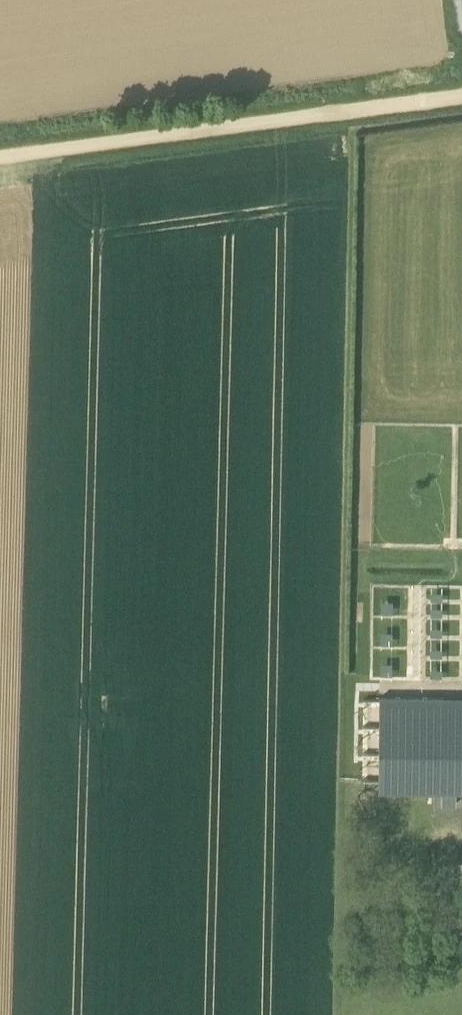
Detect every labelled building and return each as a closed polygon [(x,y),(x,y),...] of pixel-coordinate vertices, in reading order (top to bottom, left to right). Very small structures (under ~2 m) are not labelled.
[(379,790),(442,791),(442,804),(456,804),(456,791),(461,791),(461,704),(445,704),(445,697),(433,697),(381,697),(379,789),(379,790)]
